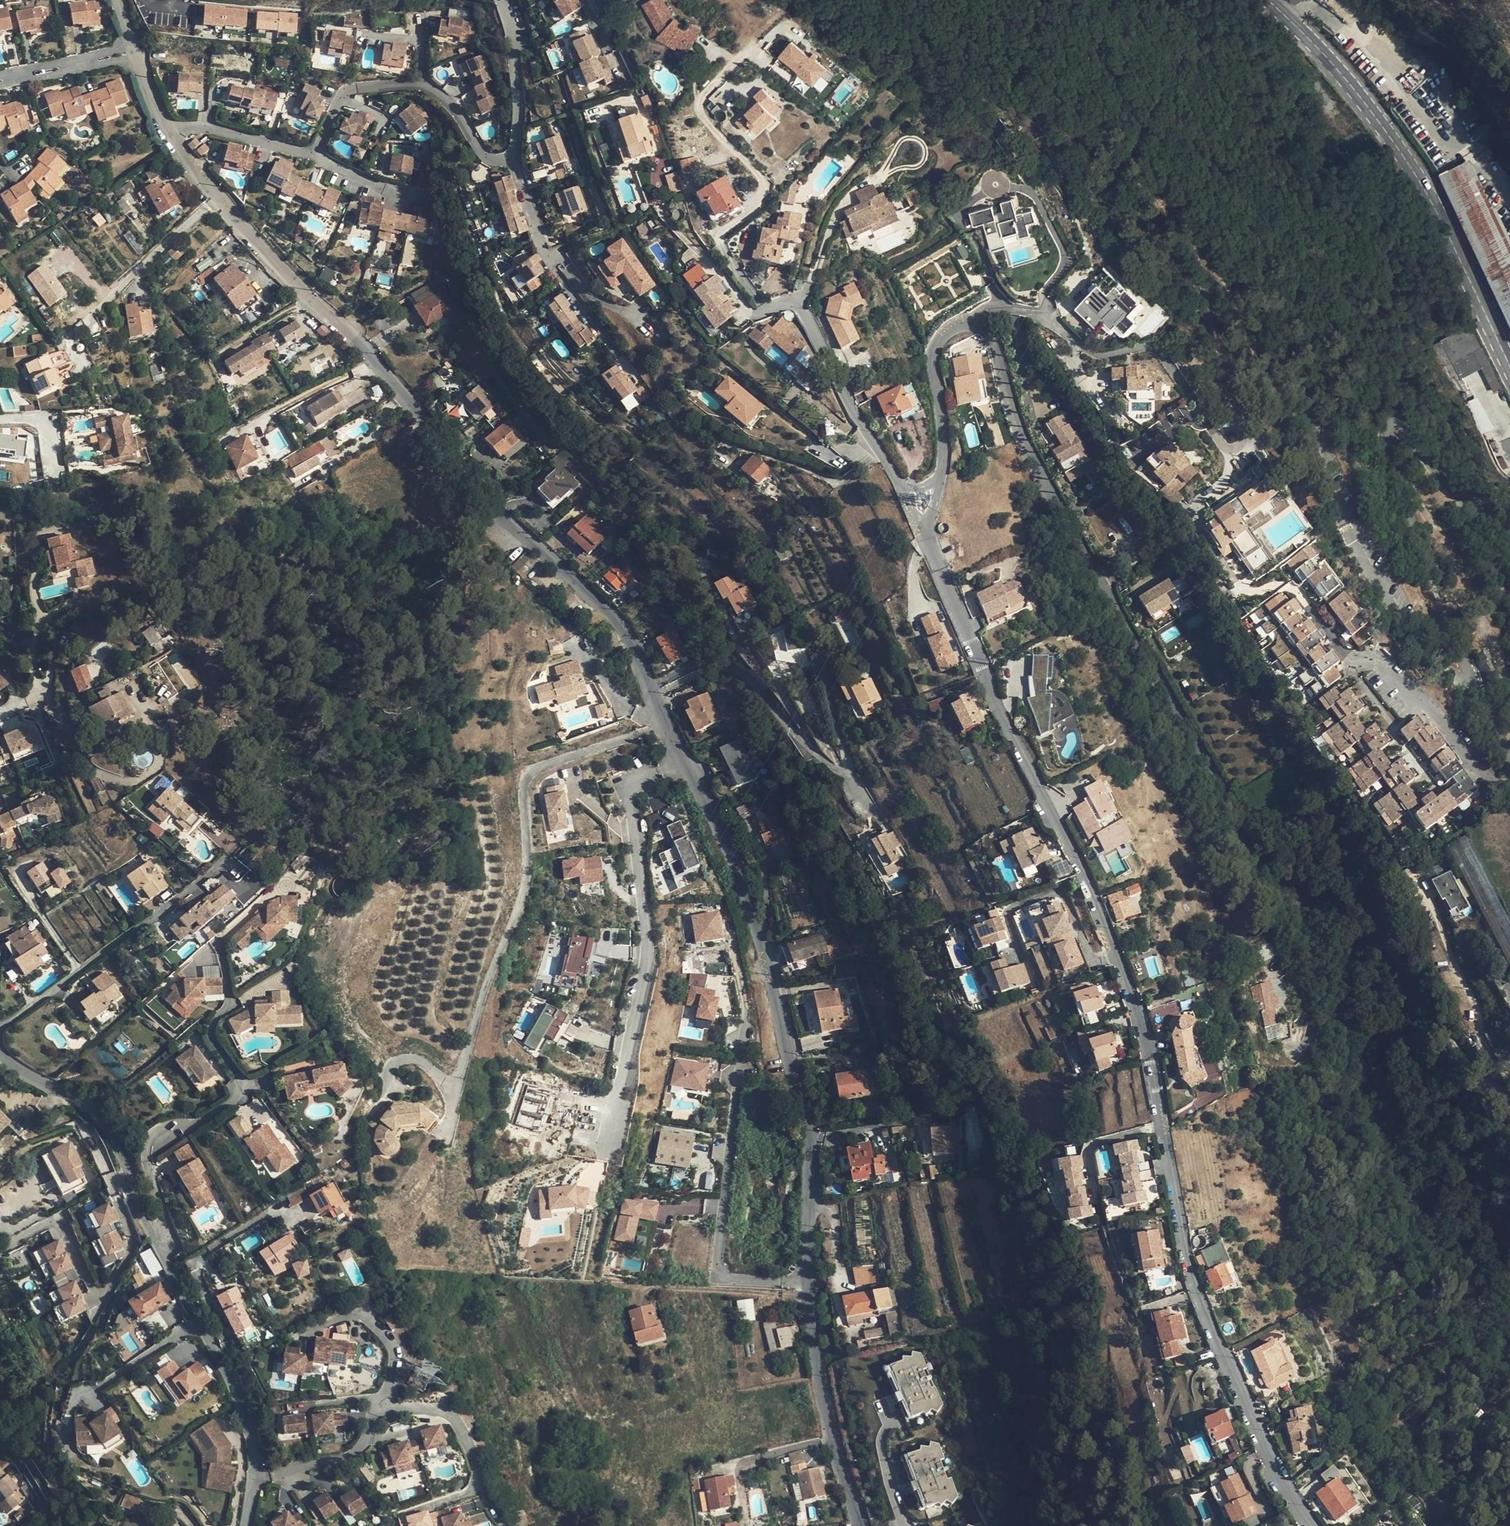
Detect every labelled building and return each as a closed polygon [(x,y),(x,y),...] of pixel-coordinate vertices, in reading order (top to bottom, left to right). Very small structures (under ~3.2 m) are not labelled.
[(544,1),(545,0),(552,12),(560,23),(577,13),(570,1),(566,3),(562,6),(560,2),(563,0),(543,0),(544,1)] [(677,20),(672,25),(667,15),(673,13),(667,0),(648,0),(644,2),(656,26),(658,24),(666,31),(660,36),(678,46),(683,39),(693,46),(702,31),(691,25),(689,27),(677,20)] [(72,27),(81,26),(99,22),(97,11),(100,10),(97,1),(68,6),(72,27)] [(247,9),(206,5),(204,25),(224,26),(224,24),(246,26),(247,9)] [(40,10),(11,15),(6,16),(8,24),(17,23),(18,30),(19,35),(28,33),(46,29),(44,20),(42,20),(40,10)] [(2,33),(18,30),(17,23),(8,24),(6,16),(5,11),(0,12),(0,33),(2,33)] [(280,14),(257,12),(256,28),(278,30),(278,32),(297,33),(298,13),(279,11),(280,14)] [(552,12),(547,15),(555,26),(560,23),(552,12)] [(676,20),(673,13),(667,15),(672,25),(677,20),(676,20)] [(470,25),(450,18),(448,22),(440,20),(435,34),(443,37),(444,33),(457,38),(459,31),(467,34),(470,25)] [(656,26),(660,36),(666,31),(658,24),(656,26)] [(345,33),(323,30),(322,41),(329,42),(329,48),(342,50),(342,52),(351,54),(354,38),(344,37),(345,33)] [(578,34),(565,40),(572,55),(579,67),(575,69),(585,89),(601,81),(604,86),(612,83),(605,70),(599,73),(596,67),(593,69),(589,62),(592,60),(595,59),(589,46),(585,48),(581,41),(578,34)] [(676,50),(678,46),(660,36),(658,39),(676,50)] [(689,53),(693,46),(683,39),(678,46),(689,53)] [(811,56),(791,41),(779,56),(814,84),(827,68),(816,58),(818,56),(813,52),(811,56)] [(405,45),(391,42),(390,47),(383,46),(380,61),(388,62),(389,59),(402,61),(405,45)] [(479,52),(462,60),(467,72),(471,71),(473,76),(470,77),(474,86),(485,81),(488,79),(481,66),(485,64),(479,52)] [(572,55),(565,58),(571,71),(575,69),(579,67),(572,55)] [(388,62),(380,61),(380,64),(401,68),(402,61),(389,59),(388,62)] [(210,70),(194,68),(192,82),(188,81),(188,79),(177,79),(175,97),(185,98),(185,96),(186,92),(201,94),(202,83),(208,83),(210,70)] [(101,86),(103,91),(104,94),(101,95),(100,92),(85,98),(87,104),(90,113),(97,110),(99,116),(111,112),(110,108),(124,102),(116,81),(101,86)] [(474,86),(471,87),(475,96),(478,94),(481,100),(477,101),(474,103),(479,116),(497,106),(485,81),(474,86)] [(765,107),(772,99),(761,88),(753,96),(758,101),(763,106),(764,107),(765,107)] [(70,111),(78,107),(76,101),(72,89),(58,94),(59,97),(55,98),(54,95),(53,93),(38,98),(46,119),(59,114),(61,119),(72,115),(70,111)] [(320,97),(305,90),(302,96),(308,99),(304,106),(299,115),(306,118),(304,121),(315,126),(321,115),(318,113),(320,109),(322,105),(317,103),(320,97)] [(242,94),(229,91),(226,102),(239,106),(238,109),(238,111),(248,114),(249,111),(259,114),(260,112),(260,108),(274,112),(277,101),(264,97),(265,96),(254,93),(253,96),(243,93),(242,94)] [(703,100),(706,106),(711,100),(707,95),(703,100)] [(302,96),(298,103),(304,106),(308,99),(302,96)] [(85,98),(76,101),(78,107),(87,104),(85,98)] [(765,107),(772,114),(780,107),(772,99),(765,107)] [(711,100),(706,106),(715,115),(721,109),(718,107),(711,100)] [(758,101),(754,105),(759,110),(763,106),(758,101)] [(22,122),(17,104),(3,108),(4,110),(0,111),(0,130),(5,129),(6,132),(17,129),(16,124),(22,122)] [(777,119),(772,114),(765,107),(764,107),(763,106),(759,110),(754,105),(745,114),(736,123),(744,131),(750,124),(757,132),(765,123),(769,127),(777,119)] [(82,116),(78,107),(70,111),(72,115),(61,119),(62,123),(82,116)] [(90,113),(94,123),(113,116),(111,112),(99,116),(97,110),(90,113)] [(417,123),(407,113),(400,120),(408,129),(405,132),(404,133),(412,142),(425,130),(418,122),(417,123)] [(623,164),(651,154),(647,144),(643,132),(637,117),(609,127),(623,164)] [(372,125),(359,118),(356,123),(351,120),(346,129),(343,127),(337,138),(349,143),(350,140),(358,144),(362,137),(366,129),(369,131),(372,125)] [(408,129),(400,120),(397,122),(405,132),(408,129)] [(25,131),(22,122),(16,124),(17,129),(6,132),(7,136),(25,131)] [(647,131),(643,132),(647,144),(651,142),(647,131)] [(564,133),(542,141),(546,154),(555,152),(559,162),(573,157),(564,133)] [(195,139),(188,144),(192,150),(200,146),(195,139)] [(242,152),(227,148),(223,164),(236,168),(235,171),(250,176),(255,161),(240,156),(242,152)] [(34,166),(24,177),(32,185),(38,191),(42,186),(46,190),(54,181),(53,179),(63,168),(44,150),(35,161),(37,163),(39,165),(37,168),(34,166)] [(678,154),(681,161),(696,157),(694,150),(678,154)] [(1059,152),(1048,157),(1055,172),(1066,167),(1059,152)] [(423,154),(414,153),(413,162),(393,158),(390,175),(404,178),(405,172),(411,174),(411,171),(419,172),(423,154)] [(696,159),(679,163),(683,175),(700,171),(696,159)] [(1509,326),(1509,244),(1470,159),(1439,174),(1509,326)] [(293,169),(280,162),(277,168),(275,167),(265,186),(280,194),(279,196),(291,202),(293,198),(330,216),(339,198),(327,192),(325,197),(324,200),(319,197),(320,194),(305,187),(304,191),(298,188),(300,185),(288,179),(293,169)] [(551,166),(537,171),(540,178),(554,173),(551,166)] [(154,168),(147,172),(153,181),(159,177),(154,168)] [(411,174),(405,172),(404,178),(412,181),(411,174)] [(682,191),(677,172),(666,177),(671,195),(682,191)] [(24,177),(18,184),(24,193),(32,185),(24,177)] [(510,178),(500,181),(501,184),(494,186),(508,225),(512,237),(519,235),(519,237),(530,233),(525,219),(522,220),(519,221),(517,215),(521,214),(515,198),(511,199),(510,193),(513,192),(515,192),(510,178)] [(740,208),(723,180),(695,195),(701,205),(705,203),(714,218),(728,210),(730,213),(740,208)] [(38,191),(45,198),(58,184),(54,181),(46,190),(42,186),(38,191)] [(802,190),(794,182),(787,189),(781,195),(787,200),(784,214),(791,215),(795,196),(802,190)] [(131,183),(116,192),(119,197),(134,189),(131,183)] [(587,183),(564,190),(569,204),(577,201),(581,211),(595,206),(587,183)] [(24,193),(18,184),(10,188),(6,191),(9,195),(0,201),(11,219),(21,212),(32,205),(24,193)] [(159,192),(156,187),(154,185),(138,194),(142,201),(149,198),(160,216),(177,206),(172,198),(175,197),(169,187),(163,189),(159,192)] [(856,194),(861,206),(873,201),(872,200),(878,197),(873,186),(856,194)] [(9,195),(6,191),(0,195),(0,201),(9,195)] [(41,202),(45,198),(38,191),(34,195),(41,202)] [(882,195),(878,197),(872,200),(873,201),(861,206),(845,213),(848,220),(852,229),(868,222),(870,226),(886,219),(888,223),(897,219),(889,199),(885,201),(882,195)] [(991,205),(993,210),(974,215),(977,225),(986,222),(987,227),(985,228),(991,248),(1007,243),(1004,236),(1018,231),(1020,237),(1030,233),(1027,223),(1036,220),(1033,209),(1017,214),(1012,199),(991,205)] [(122,200),(115,205),(122,217),(130,212),(122,200)] [(381,206),(367,202),(364,210),(369,211),(367,218),(359,216),(356,229),(364,231),(365,229),(378,232),(377,235),(391,238),(392,235),(414,240),(415,236),(428,240),(431,224),(428,223),(429,216),(416,212),(414,220),(418,221),(417,225),(400,221),(399,224),(394,223),(395,220),(383,217),(378,216),(379,211),(381,206)] [(23,216),(21,212),(11,219),(13,223),(23,216)] [(790,244),(791,235),(792,232),(798,233),(800,217),(791,215),(784,214),(780,213),(779,217),(777,227),(768,226),(767,232),(762,231),(762,233),(760,245),(758,244),(756,253),(753,253),(752,261),(792,269),(796,245),(790,244)] [(855,235),(852,229),(848,220),(840,224),(847,238),(855,235)] [(572,221),(558,226),(561,233),(574,228),(572,221)] [(641,238),(646,236),(649,233),(644,226),(637,231),(641,238)] [(757,232),(753,253),(756,253),(758,244),(760,245),(762,233),(757,232)] [(651,243),(646,236),(641,238),(646,246),(651,243)] [(639,296),(655,285),(623,237),(606,248),(611,255),(596,265),(612,288),(620,283),(615,276),(622,272),(639,296)] [(174,248),(168,254),(176,263),(185,255),(181,249),(177,252),(174,248)] [(539,255),(517,269),(528,285),(539,278),(546,273),(541,265),(544,263),(539,255)] [(45,262),(26,276),(49,307),(68,293),(45,262)] [(683,276),(691,288),(705,306),(699,310),(714,330),(731,319),(728,315),(731,313),(735,310),(729,302),(728,303),(725,305),(719,297),(722,295),(723,294),(717,286),(721,283),(715,276),(710,280),(699,264),(683,276)] [(233,266),(214,280),(237,311),(238,310),(241,314),(258,302),(256,297),(233,266)] [(203,284),(217,274),(212,267),(198,277),(203,284)] [(805,269),(801,283),(806,284),(810,270),(805,269)] [(539,278),(528,285),(531,289),(542,282),(539,278)] [(1089,293),(1090,295),(1099,302),(1108,293),(1097,283),(1089,293)] [(436,295),(429,284),(411,294),(418,305),(436,295)] [(2,309),(0,307),(10,299),(1,289),(3,288),(0,285),(0,311),(2,309)] [(850,307),(861,301),(853,285),(843,290),(844,293),(831,299),(841,314),(846,322),(850,307)] [(1115,285),(1108,293),(1099,302),(1090,295),(1078,307),(1097,326),(1103,319),(1112,326),(1117,321),(1125,329),(1134,319),(1126,312),(1138,299),(1126,287),(1122,292),(1115,285)] [(447,288),(442,291),(454,310),(458,308),(447,288)] [(447,315),(454,310),(442,291),(436,295),(418,305),(415,307),(420,315),(424,313),(430,324),(447,315)] [(411,294),(408,296),(415,307),(418,305),(411,294)] [(728,303),(722,295),(719,297),(725,305),(728,303)] [(554,306),(549,310),(580,352),(586,347),(588,349),(597,342),(587,330),(584,332),(582,333),(579,330),(582,328),(572,315),(568,317),(565,313),(568,310),(570,309),(562,297),(552,304),(554,306)] [(13,303),(10,299),(0,307),(2,309),(4,311),(13,303)] [(829,300),(825,315),(841,350),(855,343),(845,323),(846,322),(841,314),(831,299),(829,300)] [(846,322),(858,342),(859,341),(850,323),(854,311),(863,306),(861,301),(850,307),(846,322)] [(149,324),(152,323),(150,313),(143,313),(138,314),(137,310),(137,305),(126,307),(130,338),(150,335),(149,324)] [(458,317),(454,310),(447,315),(450,321),(458,317)] [(427,326),(430,324),(424,313),(420,315),(427,326)] [(768,327),(763,333),(795,360),(805,348),(786,332),(791,327),(782,320),(773,330),(768,327)] [(855,343),(858,342),(846,322),(845,323),(855,343)] [(1482,349),(1469,323),(1443,340),(1451,354),(1470,343),(1476,353),(1477,352),(1482,349)] [(252,346),(224,363),(231,375),(239,370),(241,375),(255,367),(253,364),(294,341),(295,343),(304,338),(295,324),(270,338),(267,334),(251,343),(252,346)] [(755,329),(749,337),(765,351),(771,344),(755,329)] [(42,332),(29,334),(30,342),(43,341),(42,332)] [(24,347),(11,349),(13,360),(25,358),(24,347)] [(1484,364),(1489,362),(1487,358),(1482,349),(1477,352),(1484,364)] [(40,395),(60,386),(57,378),(47,356),(26,366),(40,395)] [(977,377),(983,377),(979,356),(953,360),(956,381),(953,381),(957,402),(980,399),(977,377)] [(799,370),(794,364),(787,370),(792,376),(799,370)] [(616,368),(604,378),(609,385),(611,383),(617,390),(626,402),(639,392),(627,377),(624,379),(616,368)] [(1142,373),(1142,369),(1137,369),(1137,368),(1130,368),(1130,369),(1105,369),(1105,381),(1113,381),(1113,391),(1128,391),(1128,395),(1146,395),(1146,384),(1155,384),(1154,378),(1146,378),(1147,373),(1142,373)] [(67,373),(57,378),(60,386),(71,381),(67,373)] [(987,401),(983,377),(977,377),(980,399),(981,402),(987,401)] [(762,407),(729,379),(717,393),(730,404),(729,406),(745,420),(752,411),(756,414),(762,407)] [(910,413),(913,418),(914,422),(924,418),(910,386),(901,390),(901,389),(894,392),(888,380),(869,389),(874,400),(877,399),(886,420),(899,414),(900,417),(910,413)] [(1104,391),(1113,391),(1113,381),(1105,381),(1104,391)] [(611,383),(609,385),(614,392),(617,390),(611,383)] [(1158,384),(1155,384),(1146,384),(1146,395),(1128,395),(1128,400),(1158,400),(1158,384)] [(501,414),(477,387),(465,398),(471,404),(495,431),(506,422),(499,415),(501,414)] [(306,405),(308,408),(332,394),(336,401),(340,399),(334,388),(306,405)] [(869,389),(864,391),(869,402),(870,403),(874,400),(869,389)] [(332,394),(308,408),(318,427),(347,410),(340,399),(336,401),(332,394)] [(465,398),(462,401),(468,408),(471,404),(465,398)] [(1478,398),(1467,403),(1481,434),(1492,429),(1478,398)] [(756,414),(752,411),(745,420),(729,406),(726,409),(746,426),(756,414)] [(108,414),(102,416),(104,425),(106,432),(108,439),(134,432),(129,413),(118,416),(118,413),(109,416),(108,414)] [(903,422),(913,418),(910,413),(900,417),(903,422)] [(1061,414),(1057,416),(1064,430),(1068,427),(1061,414)] [(97,426),(104,425),(102,416),(94,418),(97,426)] [(1064,430),(1057,416),(1049,421),(1056,434),(1061,431),(1065,438),(1059,440),(1048,446),(1060,466),(1077,457),(1081,465),(1089,460),(1074,432),(1072,433),(1068,427),(1064,430)] [(500,458),(503,455),(523,437),(508,420),(506,422),(495,431),(485,440),(500,458)] [(468,439),(477,433),(470,424),(461,430),(468,439)] [(1056,434),(1059,440),(1065,438),(1061,431),(1056,434)] [(99,434),(101,441),(108,439),(106,432),(99,434)] [(108,439),(110,447),(112,454),(115,462),(122,460),(122,459),(130,457),(129,454),(140,451),(134,432),(108,439)] [(25,436),(0,434),(0,459),(23,461),(25,436)] [(224,444),(235,469),(259,459),(248,434),(224,444)] [(329,434),(320,440),(330,457),(340,451),(329,434)] [(523,437),(503,455),(507,460),(527,442),(523,437)] [(108,439),(101,441),(103,448),(110,447),(108,439)] [(320,440),(286,459),(292,469),(296,476),(330,457),(320,440)] [(588,446),(582,440),(577,445),(584,454),(589,449),(588,446)] [(1171,446),(1159,456),(1162,459),(1159,461),(1156,458),(1154,455),(1146,462),(1154,472),(1153,474),(1164,487),(1178,476),(1189,466),(1171,446)] [(586,468),(567,447),(566,448),(551,461),(557,468),(559,470),(565,464),(577,476),(586,468)] [(108,464),(115,462),(112,454),(105,455),(108,464)] [(754,456),(742,469),(759,483),(765,476),(767,477),(772,472),(754,456)] [(1064,474),(1081,465),(1077,457),(1060,466),(1064,474)] [(559,470),(557,468),(544,481),(545,483),(537,490),(550,504),(556,498),(559,501),(572,490),(573,491),(581,484),(575,479),(577,476),(565,464),(559,470)] [(1252,470),(1258,479),(1268,473),(1262,464),(1252,470)] [(1196,474),(1189,466),(1178,476),(1184,484),(1196,474)] [(1270,479),(1259,486),(1270,501),(1280,494),(1270,479)] [(1259,486),(1258,487),(1263,495),(1254,500),(1260,508),(1270,501),(1259,486)] [(1249,493),(1254,500),(1263,495),(1258,487),(1249,493)] [(1240,499),(1245,506),(1254,500),(1249,493),(1240,499)] [(1230,506),(1235,513),(1244,507),(1239,500),(1230,506)] [(1245,506),(1250,515),(1260,508),(1254,500),(1245,506)] [(609,534),(578,505),(569,513),(579,522),(568,535),(589,555),(600,543),(609,534)] [(1222,521),(1235,513),(1230,506),(1217,515),(1222,521)] [(1249,515),(1244,507),(1235,513),(1241,521),(1249,515)] [(1219,522),(1229,538),(1245,527),(1241,521),(1235,513),(1222,521),(1217,515),(1215,516),(1219,522)] [(1219,547),(1230,540),(1229,538),(1219,522),(1209,528),(1213,534),(1211,536),(1219,547)] [(1253,573),(1254,572),(1268,563),(1245,527),(1229,538),(1230,540),(1253,573)] [(600,543),(610,552),(611,551),(618,543),(609,534),(600,543)] [(53,553),(56,566),(58,574),(71,571),(70,568),(78,566),(79,566),(76,554),(73,554),(68,537),(48,542),(50,553),(53,553)] [(793,555),(787,544),(774,551),(780,561),(793,555)] [(1315,557),(1306,546),(1291,559),(1299,569),(1309,562),(1315,557)] [(511,565),(522,577),(537,563),(526,552),(511,565)] [(50,568),(56,566),(53,553),(50,553),(47,554),(50,568)] [(1295,572),(1299,569),(1291,559),(1287,562),(1295,572)] [(619,562),(605,576),(617,590),(632,576),(619,562)] [(1299,569),(1307,580),(1308,578),(1312,575),(1320,585),(1330,577),(1322,567),(1317,572),(1309,562),(1299,569)] [(1272,569),(1268,563),(1254,572),(1258,578),(1272,569)] [(1303,582),(1307,580),(1299,569),(1295,572),(1303,582)] [(1316,588),(1320,585),(1312,575),(1308,578),(1316,588)] [(615,592),(617,590),(605,576),(602,578),(615,592)] [(737,616),(748,610),(756,605),(746,588),(743,590),(739,592),(736,586),(730,577),(714,586),(724,602),(728,599),(737,616)] [(1169,577),(1139,596),(1151,616),(1182,598),(1169,577)] [(1320,585),(1328,596),(1338,588),(1330,577),(1320,585)] [(642,582),(633,591),(642,602),(652,592),(642,582)] [(996,592),(994,589),(977,596),(988,625),(1027,609),(1017,585),(1013,584),(1000,589),(999,591),(996,592)] [(1324,598),(1328,596),(1320,585),(1316,588),(1324,598)] [(1344,595),(1333,603),(1342,614),(1352,606),(1344,595)] [(1277,614),(1288,605),(1281,597),(1270,605),(1277,614)] [(751,614),(748,610),(737,616),(728,599),(724,602),(735,622),(751,614)] [(1285,625),(1296,616),(1295,615),(1301,610),(1294,601),(1288,605),(1277,614),(1285,625)] [(1338,616),(1342,614),(1333,603),(1330,606),(1338,616)] [(1285,625),(1277,614),(1270,605),(1257,615),(1264,624),(1270,619),(1272,622),(1263,629),(1270,639),(1277,633),(1287,626),(1285,625)] [(1342,614),(1349,624),(1360,615),(1352,606),(1342,614)] [(829,617),(833,625),(849,617),(845,608),(829,617)] [(934,612),(921,618),(930,639),(928,640),(941,671),(957,665),(934,612)] [(1346,626),(1349,624),(1342,614),(1338,616),(1346,626)] [(1349,624),(1357,634),(1368,626),(1360,615),(1349,624)] [(1293,634),(1304,626),(1296,616),(1285,625),(1287,626),(1293,634)] [(671,631),(666,634),(656,639),(670,664),(682,657),(680,653),(686,650),(684,646),(678,635),(675,630),(681,627),(676,617),(666,623),(669,627),(671,631)] [(1301,645),(1318,632),(1311,623),(1304,627),(1304,626),(1293,634),(1301,645)] [(163,647),(172,642),(159,624),(151,629),(160,642),(163,647)] [(797,624),(770,637),(776,662),(767,667),(773,678),(785,677),(780,662),(799,664),(802,668),(809,664),(805,649),(807,648),(803,635),(797,624)] [(1353,637),(1357,634),(1349,624),(1346,626),(1353,637)] [(1293,634),(1287,626),(1277,633),(1280,638),(1279,647),(1274,651),(1281,661),(1301,645),(1293,634)] [(1357,634),(1365,644),(1375,635),(1368,626),(1357,634)] [(150,648),(160,642),(151,629),(142,635),(150,648)] [(1329,634),(1325,629),(1319,634),(1318,632),(1301,645),(1309,656),(1320,647),(1319,646),(1325,641),(1323,639),(1329,634)] [(683,633),(678,635),(684,646),(689,644),(683,633)] [(1361,647),(1365,644),(1357,634),(1353,637),(1361,647)] [(1304,668),(1307,672),(1316,665),(1309,656),(1301,645),(1281,661),(1288,671),(1295,666),(1304,668)] [(1316,665),(1327,656),(1320,647),(1309,656),(1316,665)] [(1327,674),(1336,667),(1341,663),(1334,653),(1328,657),(1327,656),(1316,665),(1325,676),(1327,674)] [(1053,678),(1053,655),(1033,655),(1032,674),(1029,675),(1028,703),(1038,725),(1031,729),(1035,737),(1040,737),(1067,725),(1074,725),(1075,716),(1063,691),(1046,691),(1046,682),(1053,678)] [(571,689),(589,683),(582,659),(560,665),(564,681),(558,682),(557,680),(539,685),(543,700),(560,695),(562,701),(573,698),(573,695),(571,689)] [(1316,680),(1318,682),(1325,676),(1316,665),(1307,672),(1300,678),(1307,687),(1316,680)] [(1325,676),(1333,686),(1344,677),(1336,667),(1327,674),(1325,676)] [(90,689),(82,668),(69,674),(78,695),(90,689)] [(990,673),(994,681),(1004,677),(1006,676),(1002,668),(990,673)] [(8,685),(0,670),(0,689),(8,685)] [(840,685),(848,702),(855,698),(861,709),(865,718),(876,713),(872,705),(881,701),(871,680),(862,684),(858,676),(840,685)] [(1320,696),(1333,686),(1325,676),(1318,682),(1319,683),(1313,687),(1320,696)] [(1004,677),(994,681),(1001,697),(1007,694),(1011,702),(1020,697),(1014,684),(1009,686),(1004,677)] [(591,691),(589,683),(571,689),(573,695),(591,691)] [(98,694),(102,703),(112,697),(108,689),(98,694)] [(1349,705),(1356,700),(1354,697),(1356,696),(1351,689),(1342,696),(1345,700),(1349,705)] [(1334,709),(1345,700),(1342,696),(1336,690),(1326,698),(1334,709)] [(122,692),(112,697),(102,703),(89,710),(103,738),(120,729),(118,723),(131,716),(126,706),(129,705),(122,692)] [(687,702),(690,709),(700,731),(721,721),(707,693),(687,702)] [(974,716),(977,714),(968,696),(959,700),(961,704),(952,708),(964,732),(978,724),(974,716)] [(943,698),(927,704),(932,716),(948,709),(943,698)] [(1352,710),(1355,714),(1365,707),(1360,701),(1358,702),(1356,700),(1349,705),(1352,710)] [(1019,715),(1024,714),(1017,701),(1006,707),(1012,721),(1017,716),(1019,715)] [(134,714),(129,705),(126,706),(131,716),(134,714)] [(1349,705),(1338,714),(1342,719),(1352,710),(1349,705)] [(695,733),(700,731),(690,709),(684,712),(695,733)] [(1352,710),(1342,719),(1350,729),(1361,721),(1355,714),(1352,710)] [(979,713),(977,714),(974,716),(978,724),(984,721),(979,713)] [(1419,715),(1409,723),(1417,734),(1421,731),(1428,725),(1419,715)] [(1355,743),(1359,740),(1350,729),(1342,719),(1338,722),(1346,733),(1355,743)] [(32,720),(2,736),(14,757),(43,742),(32,720)] [(1350,729),(1359,740),(1369,732),(1367,728),(1361,721),(1350,729)] [(1377,762),(1388,754),(1382,747),(1391,740),(1386,734),(1384,735),(1379,730),(1382,728),(1377,721),(1367,728),(1369,732),(1379,744),(1369,752),(1377,762)] [(1335,741),(1346,733),(1338,722),(1327,731),(1335,741)] [(1428,726),(1428,725),(1421,731),(1430,741),(1441,732),(1433,722),(1428,726)] [(1413,737),(1417,734),(1409,723),(1405,726),(1413,737)] [(1417,734),(1426,744),(1430,741),(1421,731),(1417,734)] [(1441,732),(1430,741),(1438,751),(1449,742),(1441,732)] [(1344,752),(1355,743),(1346,733),(1335,741),(1344,752)] [(721,747),(729,764),(732,769),(739,785),(759,776),(741,738),(721,747)] [(1434,755),(1438,751),(1430,741),(1426,744),(1434,755)] [(1452,745),(1440,754),(1448,764),(1460,755),(1452,745)] [(962,755),(967,766),(974,762),(968,752),(962,755)] [(1369,752),(1364,756),(1373,766),(1381,776),(1385,773),(1377,762),(1369,752)] [(1396,764),(1394,762),(1388,754),(1377,762),(1385,773),(1396,764)] [(1436,757),(1444,767),(1448,764),(1440,754),(1436,757)] [(1396,764),(1406,778),(1409,781),(1417,774),(1413,768),(1410,770),(1406,764),(1408,762),(1403,755),(1394,762),(1396,764)] [(1448,764),(1457,774),(1468,765),(1460,755),(1448,764)] [(1354,764),(1362,774),(1373,766),(1364,756),(1354,764)] [(980,773),(974,762),(967,766),(972,777),(980,773)] [(1452,778),(1457,774),(1448,764),(1444,767),(1452,778)] [(1457,774),(1460,779),(1468,789),(1480,780),(1468,765),(1457,774)] [(1366,788),(1381,776),(1373,766),(1362,774),(1358,777),(1366,788)] [(17,777),(11,780),(13,786),(20,783),(17,777)] [(157,784),(160,787),(167,779),(164,777),(157,784)] [(1086,802),(1075,808),(1090,836),(1097,833),(1106,851),(1132,837),(1122,817),(1118,819),(1114,813),(1118,811),(1101,777),(1083,787),(1089,798),(1085,800),(1086,802)] [(1414,788),(1409,781),(1406,778),(1396,786),(1404,796),(1414,788)] [(172,784),(167,779),(160,787),(165,792),(149,809),(164,823),(172,814),(178,819),(180,818),(192,828),(200,820),(182,803),(183,802),(168,788),(172,784)] [(1451,786),(1459,796),(1468,789),(1460,779),(1451,786)] [(1483,784),(1480,780),(1468,789),(1471,793),(1483,784)] [(547,794),(543,795),(551,831),(568,827),(565,811),(569,810),(564,784),(546,788),(547,794)] [(1408,810),(1412,806),(1404,796),(1396,786),(1392,790),(1399,800),(1408,810)] [(1449,804),(1459,796),(1451,786),(1441,794),(1449,804)] [(1422,799),(1414,788),(1404,796),(1412,806),(1422,799)] [(1438,812),(1449,804),(1441,794),(1436,788),(1425,796),(1430,802),(1438,812)] [(1471,793),(1468,789),(1459,796),(1462,800),(1471,793)] [(1380,798),(1388,808),(1399,800),(1392,790),(1380,798)] [(20,803),(22,807),(26,816),(37,811),(48,816),(50,823),(61,818),(54,801),(43,796),(39,797),(38,796),(35,798),(20,803)] [(1462,800),(1459,796),(1449,804),(1453,808),(1462,800)] [(1396,819),(1408,810),(1399,800),(1388,808),(1396,819)] [(736,809),(741,820),(755,813),(749,802),(736,809)] [(1420,810),(1427,820),(1438,812),(1430,802),(1420,810)] [(1453,808),(1449,804),(1438,812),(1441,817),(1453,808)] [(22,807),(10,812),(14,821),(26,816),(22,807)] [(0,840),(0,849),(6,850),(10,847),(11,839),(14,837),(10,829),(16,826),(14,821),(10,812),(2,815),(3,817),(0,818),(0,839),(0,840)] [(1441,817),(1438,812),(1427,820),(1431,825),(1441,817)] [(759,823),(762,830),(764,835),(761,836),(766,846),(786,837),(776,815),(759,823)] [(681,820),(666,827),(675,846),(660,853),(664,862),(667,861),(674,877),(701,865),(681,820)] [(152,822),(148,830),(159,837),(164,829),(152,822)] [(1012,849),(1012,850),(1022,871),(1048,860),(1043,846),(1042,847),(1039,848),(1035,839),(1030,829),(1010,838),(1015,847),(1012,849)] [(895,850),(887,836),(884,831),(867,840),(884,871),(901,861),(895,850)] [(893,832),(887,836),(895,850),(901,847),(893,832)] [(192,840),(187,835),(180,842),(185,848),(192,840)] [(1004,854),(1012,850),(1012,849),(1015,847),(1010,838),(999,843),(1004,854)] [(146,849),(139,853),(142,858),(149,853),(146,849)] [(149,853),(142,858),(146,863),(150,860),(152,859),(149,853)] [(600,882),(598,859),(562,863),(563,879),(578,877),(579,885),(600,882)] [(1048,867),(1054,880),(1072,872),(1067,859),(1048,867)] [(153,871),(156,869),(150,860),(146,863),(130,874),(152,898),(168,887),(159,873),(156,876),(153,871)] [(302,865),(299,861),(293,866),(297,870),(302,865)] [(43,862),(28,872),(32,879),(37,886),(42,893),(48,889),(57,884),(60,889),(70,883),(61,868),(56,871),(57,873),(52,877),(51,875),(43,862)] [(1451,869),(1432,879),(1442,899),(1445,897),(1452,910),(1457,907),(1460,913),(1471,907),(1451,869)] [(150,899),(152,898),(130,874),(128,876),(137,891),(142,888),(150,899)] [(52,895),(60,889),(57,884),(48,889),(52,895)] [(1139,884),(1123,892),(1126,892),(1128,892),(1129,893),(1130,895),(1130,896),(1130,898),(1129,899),(1143,892),(1139,884)] [(112,893),(107,885),(99,889),(105,897),(112,893)] [(200,902),(173,925),(181,935),(187,930),(190,933),(192,936),(223,909),(222,908),(233,898),(222,886),(210,897),(211,898),(202,905),(200,902)] [(142,904),(150,899),(142,888),(137,891),(134,893),(142,904)] [(1124,903),(1122,897),(1120,893),(1106,897),(1109,908),(1111,907),(1116,923),(1133,917),(1128,901),(1124,903)] [(208,895),(200,902),(202,905),(211,898),(210,897),(208,895)] [(1132,900),(1128,901),(1133,917),(1138,916),(1132,900)] [(1059,917),(1062,916),(1057,903),(1047,908),(1051,919),(1042,923),(1045,930),(1039,933),(1043,944),(1046,944),(1050,942),(1069,934),(1064,920),(1061,921),(1059,917)] [(266,906),(231,940),(241,951),(253,940),(248,936),(258,927),(266,936),(277,925),(284,925),(285,922),(296,923),(296,908),(266,906)] [(1037,912),(1042,923),(1051,919),(1047,908),(1037,912)] [(719,912),(692,917),(697,941),(724,936),(719,912)] [(0,917),(0,933),(11,928),(8,914),(0,917)] [(1005,940),(997,918),(972,927),(980,949),(1005,940)] [(1041,945),(1043,944),(1039,933),(1045,930),(1042,923),(1033,927),(1041,945)] [(180,941),(190,933),(187,930),(181,935),(173,925),(169,928),(180,941)] [(277,925),(266,936),(269,940),(284,925),(277,925)] [(48,954),(41,943),(38,945),(31,934),(25,926),(7,938),(20,958),(15,961),(25,976),(43,963),(41,959),(48,954)] [(38,929),(31,934),(38,945),(41,943),(46,940),(38,929)] [(561,972),(584,978),(594,939),(571,933),(561,972)] [(828,951),(826,947),(821,933),(781,948),(787,966),(828,951)] [(1082,965),(1075,950),(1073,951),(1070,943),(1072,942),(1069,934),(1050,942),(1056,956),(1051,958),(1055,968),(1060,966),(1063,973),(1082,965)] [(1046,944),(1051,958),(1056,956),(1050,942),(1046,944)] [(837,943),(826,947),(828,951),(831,960),(842,956),(837,943)] [(1204,945),(1206,951),(1213,949),(1214,948),(1212,943),(1204,945)] [(1216,958),(1213,949),(1206,951),(1205,952),(1208,960),(1216,958)] [(990,976),(992,975),(996,974),(999,982),(995,984),(999,994),(1028,984),(1021,965),(1006,970),(1003,971),(1001,966),(1004,965),(1003,960),(986,966),(990,976)] [(67,963),(62,967),(66,973),(71,970),(67,963)] [(1185,991),(1194,988),(1191,979),(1187,980),(1184,970),(1179,971),(1185,991)] [(80,1003),(85,1011),(87,1009),(94,1019),(110,1006),(108,1003),(112,1000),(114,1002),(121,996),(114,985),(115,984),(106,972),(87,985),(93,994),(80,1003)] [(690,972),(684,1004),(697,1006),(695,1018),(715,1021),(720,998),(714,997),(715,990),(705,988),(707,975),(690,972)] [(166,1000),(186,1018),(203,999),(203,995),(221,994),(221,979),(184,981),(166,1000)] [(1497,987),(1509,1011),(1509,988),(1507,982),(1497,987)] [(1269,983),(1251,988),(1256,1014),(1261,1013),(1265,1028),(1279,1025),(1269,983)] [(993,996),(999,994),(995,984),(989,986),(993,996)] [(1070,989),(1073,997),(1084,993),(1082,986),(1070,989)] [(1101,987),(1084,993),(1073,997),(1076,1006),(1079,1005),(1084,1017),(1108,1008),(1101,987)] [(823,1034),(846,1029),(844,1017),(838,988),(814,993),(823,1034)] [(288,991),(273,991),(273,1006),(255,1006),(229,1021),(237,1035),(255,1025),(301,1024),(300,1008),(288,1008),(288,991)] [(544,1035),(555,1040),(567,1013),(544,1003),(525,1045),(538,1050),(544,1035)] [(1080,1018),(1084,1017),(1079,1005),(1076,1006),(1075,1007),(1080,1018)] [(115,1014),(110,1006),(94,1019),(99,1025),(115,1014)] [(89,1022),(94,1019),(87,1009),(85,1011),(83,1013),(89,1022)] [(855,1015),(844,1017),(846,1029),(847,1031),(857,1029),(855,1015)] [(1175,1054),(1192,1050),(1190,1031),(1193,1030),(1194,1023),(1194,1021),(1193,1018),(1191,1015),(1182,1015),(1182,1019),(1179,1022),(1173,1020),(1168,1026),(1175,1054)] [(1290,1022),(1279,1025),(1283,1043),(1291,1041),(1290,1022)] [(1116,1056),(1115,1051),(1113,1046),(1116,1045),(1112,1035),(1089,1042),(1085,1031),(1078,1033),(1085,1054),(1092,1051),(1097,1063),(1116,1056)] [(195,1045),(176,1060),(183,1069),(189,1065),(203,1083),(216,1074),(195,1045)] [(1206,1077),(1196,1049),(1192,1050),(1175,1054),(1179,1073),(1184,1077),(1181,1080),(1191,1090),(1206,1077)] [(859,1055),(862,1072),(865,1071),(868,1086),(872,1086),(871,1082),(880,1080),(877,1064),(873,1058),(863,1054),(859,1055)] [(676,1059),(671,1084),(705,1090),(710,1065),(676,1059)] [(312,1072),(284,1077),(288,1097),(305,1094),(304,1090),(316,1088),(315,1084),(331,1081),(343,1095),(352,1087),(345,1078),(342,1063),(326,1066),(326,1069),(312,1072)] [(836,1065),(838,1077),(847,1075),(844,1064),(836,1065)] [(203,1083),(189,1065),(183,1069),(197,1088),(203,1083)] [(847,1075),(838,1077),(835,1077),(840,1103),(870,1097),(868,1086),(865,1071),(862,1072),(847,1075)] [(315,1084),(316,1088),(329,1085),(340,1098),(343,1095),(331,1081),(315,1084)] [(428,1135),(436,1126),(419,1111),(409,1112),(405,1108),(394,1108),(386,1118),(381,1124),(380,1128),(384,1131),(380,1135),(379,1135),(377,1146),(383,1147),(382,1156),(385,1159),(389,1160),(394,1160),(397,1158),(399,1155),(399,1153),(399,1148),(398,1146),(398,1137),(403,1131),(422,1130),(428,1135)] [(10,1123),(0,1112),(0,1133),(10,1123)] [(371,1127),(379,1135),(380,1135),(384,1131),(380,1128),(381,1124),(386,1118),(381,1114),(371,1127)] [(246,1134),(248,1137),(254,1132),(242,1115),(230,1124),(240,1138),(246,1134)] [(932,1123),(931,1115),(914,1118),(916,1126),(932,1123)] [(263,1126),(245,1139),(254,1152),(261,1148),(278,1173),(296,1161),(284,1143),(282,1145),(276,1136),(272,1138),(263,1126)] [(440,1130),(436,1126),(428,1135),(433,1139),(440,1130)] [(925,1129),(926,1141),(932,1140),(933,1156),(944,1155),(954,1154),(953,1127),(925,1129)] [(660,1131),(655,1162),(689,1168),(694,1137),(660,1131)] [(67,1142),(41,1157),(61,1195),(85,1182),(76,1166),(79,1164),(67,1142)] [(1125,1196),(1122,1197),(1124,1207),(1147,1202),(1145,1192),(1142,1192),(1137,1167),(1139,1167),(1136,1154),(1139,1153),(1137,1143),(1115,1148),(1116,1158),(1120,1157),(1122,1170),(1125,1183),(1122,1184),(1125,1196)] [(206,1171),(189,1144),(176,1152),(185,1167),(178,1172),(191,1193),(194,1191),(200,1200),(212,1193),(200,1175),(206,1171)] [(876,1174),(873,1158),(870,1144),(859,1146),(860,1148),(848,1151),(848,1155),(838,1158),(841,1173),(852,1171),(854,1182),(869,1180),(868,1175),(876,1174)] [(877,1157),(881,1176),(887,1175),(886,1173),(891,1172),(894,1184),(901,1183),(896,1154),(877,1157)] [(955,1162),(954,1154),(944,1155),(945,1163),(955,1162)] [(876,1177),(881,1176),(877,1157),(873,1158),(876,1174),(876,1177)] [(1072,1211),(1068,1212),(1070,1222),(1093,1217),(1091,1207),(1089,1208),(1085,1189),(1082,1189),(1081,1182),(1083,1182),(1081,1168),(1083,1168),(1081,1158),(1059,1162),(1061,1172),(1064,1171),(1066,1185),(1068,1191),(1070,1191),(1072,1197),(1069,1198),(1072,1211)] [(707,1172),(704,1189),(712,1190),(714,1173),(707,1172)] [(333,1185),(311,1197),(319,1213),(329,1208),(333,1206),(335,1208),(343,1204),(333,1185)] [(538,1190),(541,1216),(552,1214),(552,1209),(577,1206),(586,1208),(590,1188),(576,1185),(538,1190)] [(293,1206),(311,1197),(305,1186),(295,1191),(287,1197),(293,1206)] [(216,1200),(212,1193),(200,1200),(194,1191),(191,1193),(197,1202),(201,1209),(216,1200)] [(623,1196),(614,1238),(634,1242),(639,1218),(656,1222),(660,1204),(623,1196)] [(349,1201),(343,1204),(335,1208),(333,1206),(329,1208),(334,1218),(337,1217),(344,1213),(347,1219),(356,1213),(349,1201)] [(1204,1240),(1205,1243),(1214,1241),(1212,1229),(1198,1231),(1198,1237),(1200,1237),(1203,1239),(1204,1240)] [(1141,1245),(1145,1272),(1164,1268),(1161,1248),(1159,1248),(1158,1242),(1159,1241),(1158,1232),(1133,1237),(1134,1246),(1141,1245)] [(260,1253),(270,1270),(298,1253),(287,1236),(260,1253)] [(46,1280),(74,1267),(61,1239),(33,1251),(46,1280)] [(132,1263),(134,1264),(136,1261),(139,1260),(142,1259),(146,1260),(150,1263),(152,1269),(161,1264),(148,1239),(141,1246),(132,1263)] [(1139,1273),(1145,1272),(1141,1245),(1134,1246),(1139,1273)] [(1221,1246),(1208,1252),(1213,1256),(1223,1250),(1221,1246)] [(338,1254),(341,1260),(351,1255),(348,1249),(338,1254)] [(1229,1264),(1223,1250),(1213,1256),(1219,1267),(1220,1268),(1224,1267),(1229,1264)] [(1202,1254),(1203,1257),(1208,1258),(1209,1259),(1212,1264),(1215,1270),(1220,1268),(1219,1267),(1213,1256),(1208,1252),(1202,1254)] [(304,1262),(298,1253),(270,1270),(274,1276),(304,1262)] [(1203,1257),(1209,1272),(1215,1270),(1212,1264),(1209,1259),(1208,1258),(1203,1257)] [(1237,1283),(1229,1264),(1224,1267),(1232,1285),(1237,1283)] [(879,1282),(876,1265),(863,1265),(853,1267),(856,1287),(879,1282)] [(1230,1286),(1232,1285),(1224,1267),(1220,1268),(1230,1286)] [(1230,1286),(1220,1268),(1215,1270),(1225,1289),(1230,1286)] [(1225,1289),(1215,1270),(1209,1272),(1205,1274),(1214,1294),(1225,1289)] [(75,1280),(56,1288),(69,1317),(88,1309),(75,1280)] [(138,1319),(169,1300),(160,1285),(129,1304),(138,1319)] [(846,1319),(860,1316),(878,1312),(893,1308),(888,1288),(842,1299),(846,1319)] [(755,1319),(753,1299),(738,1300),(739,1320),(755,1319)] [(221,1306),(224,1311),(232,1307),(229,1301),(221,1306)] [(224,1311),(232,1327),(234,1326),(238,1332),(252,1325),(240,1303),(232,1307),(224,1311)] [(657,1328),(656,1323),(652,1307),(628,1312),(636,1345),(663,1339),(660,1328),(657,1328)] [(395,1311),(385,1315),(391,1328),(401,1323),(395,1311)] [(1180,1316),(1171,1318),(1167,1319),(1165,1312),(1153,1314),(1165,1361),(1179,1357),(1175,1343),(1179,1342),(1186,1340),(1180,1316)] [(254,1329),(252,1325),(238,1332),(235,1333),(237,1337),(254,1329)] [(890,1335),(888,1325),(865,1331),(866,1340),(890,1335)] [(797,1327),(788,1329),(792,1345),(801,1343),(797,1327)] [(772,1350),(792,1345),(788,1329),(768,1333),(772,1350)] [(311,1352),(302,1351),(302,1355),(300,1366),(310,1367),(310,1361),(327,1363),(329,1341),(313,1339),(311,1352)] [(346,1343),(329,1341),(327,1363),(343,1365),(344,1358),(346,1343)] [(353,1344),(346,1343),(344,1358),(352,1359),(353,1344)] [(1252,1354),(1263,1380),(1266,1385),(1267,1388),(1270,1389),(1273,1390),(1276,1389),(1278,1387),(1294,1379),(1282,1353),(1280,1354),(1275,1343),(1252,1354)] [(297,1349),(283,1347),(280,1373),(294,1375),(299,1376),(300,1372),(300,1366),(302,1355),(296,1354),(297,1349)] [(903,1361),(888,1365),(908,1418),(924,1412),(927,1416),(932,1409),(938,1412),(943,1404),(920,1353),(912,1350),(911,1356),(903,1355),(903,1361)] [(178,1369),(171,1360),(157,1371),(165,1382),(168,1380),(171,1380),(186,1400),(201,1388),(199,1386),(210,1378),(197,1361),(187,1369),(181,1373),(178,1369)] [(326,1369),(327,1363),(310,1361),(310,1367),(300,1366),(300,1372),(309,1373),(309,1371),(313,1367),(326,1369)] [(187,1369),(184,1365),(178,1369),(181,1373),(187,1369)] [(181,1404),(186,1400),(171,1380),(168,1380),(165,1382),(181,1404)] [(1305,1448),(1317,1446),(1309,1409),(1289,1414),(1291,1421),(1288,1421),(1289,1426),(1286,1427),(1289,1438),(1290,1438),(1292,1446),(1304,1444),(1305,1448)] [(1203,1427),(1208,1438),(1212,1437),(1216,1444),(1234,1437),(1224,1412),(1204,1420),(1206,1425),(1203,1427)] [(89,1420),(75,1421),(77,1446),(103,1444),(111,1439),(115,1445),(123,1439),(106,1414),(89,1425),(89,1420)] [(330,1414),(311,1416),(313,1436),(333,1433),(332,1426),(331,1417),(330,1414)] [(345,1415),(331,1417),(332,1426),(347,1423),(345,1415)] [(302,1416),(280,1419),(283,1435),(296,1433),(304,1432),(305,1437),(313,1436),(311,1416),(302,1418),(302,1416)] [(213,1419),(190,1435),(203,1453),(210,1463),(209,1469),(207,1479),(222,1482),(222,1486),(232,1487),(235,1467),(230,1466),(227,1465),(227,1455),(230,1456),(231,1444),(213,1419)] [(422,1437),(415,1439),(419,1452),(445,1444),(439,1425),(427,1429),(428,1433),(422,1434),(422,1437)] [(115,1445),(111,1439),(103,1444),(106,1450),(115,1445)] [(390,1450),(381,1453),(385,1469),(394,1466),(397,1473),(415,1467),(411,1454),(419,1452),(415,1439),(407,1441),(408,1445),(402,1446),(401,1443),(389,1447),(390,1450)] [(921,1451),(907,1456),(926,1508),(942,1502),(946,1506),(950,1499),(956,1503),(962,1494),(938,1443),(930,1441),(929,1446),(921,1446),(921,1451)] [(1193,1460),(1187,1444),(1180,1446),(1186,1463),(1193,1460)] [(1304,1444),(1292,1446),(1296,1456),(1307,1452),(1305,1448),(1304,1444)] [(789,1454),(792,1465),(803,1463),(800,1451),(789,1454)] [(797,1472),(799,1483),(802,1498),(803,1500),(825,1496),(819,1468),(807,1470),(805,1462),(803,1463),(792,1465),(790,1466),(792,1473),(797,1472)] [(1267,1479),(1260,1464),(1250,1469),(1257,1483),(1267,1479)] [(1243,1486),(1234,1465),(1226,1469),(1230,1479),(1221,1483),(1226,1493),(1220,1496),(1230,1517),(1236,1514),(1239,1522),(1251,1516),(1248,1508),(1254,1505),(1250,1495),(1245,1497),(1241,1487),(1243,1486)] [(415,1467),(397,1473),(398,1478),(417,1472),(415,1467)] [(710,1480),(708,1467),(690,1472),(691,1481),(699,1480),(700,1482),(705,1481),(710,1480)] [(1,1470),(0,1470),(0,1492),(5,1498),(3,1500),(10,1509),(22,1500),(15,1490),(17,1489),(7,1475),(5,1476),(1,1470)] [(1340,1479),(1333,1470),(1321,1478),(1328,1487),(1316,1496),(1335,1522),(1355,1507),(1336,1482),(1340,1479)] [(733,1477),(710,1480),(705,1481),(709,1510),(729,1507),(728,1498),(727,1489),(734,1487),(733,1477)] [(222,1482),(207,1479),(206,1487),(231,1491),(232,1487),(222,1486),(222,1482)] [(691,1481),(692,1493),(701,1492),(700,1482),(699,1480),(691,1481)] [(796,1499),(802,1498),(799,1483),(793,1484),(796,1499)] [(736,1496),(734,1487),(727,1489),(728,1498),(736,1496)] [(354,1490),(341,1499),(349,1511),(353,1517),(366,1508),(354,1490)] [(144,1501),(133,1493),(125,1508),(137,1514),(144,1501)] [(327,1493),(314,1502),(323,1515),(326,1520),(339,1510),(335,1504),(327,1493)] [(341,1499),(335,1504),(339,1510),(343,1515),(349,1511),(341,1499)] [(314,1502),(308,1507),(317,1520),(323,1515),(314,1502)] [(366,1508),(353,1517),(356,1521),(369,1512),(366,1508)] [(399,1517),(402,1525),(434,1525),(441,1524),(437,1512),(436,1508),(434,1509),(427,1511),(407,1517),(407,1514),(399,1517)] [(437,1512),(441,1524),(444,1523),(445,1525),(473,1525),(471,1519),(463,1521),(462,1516),(456,1518),(455,1514),(452,1515),(450,1508),(437,1512)] [(339,1510),(326,1520),(329,1524),(343,1515),(339,1510)] [(306,1525),(298,1514),(292,1519),(288,1514),(272,1525),(273,1525),(305,1525),(306,1525)]
